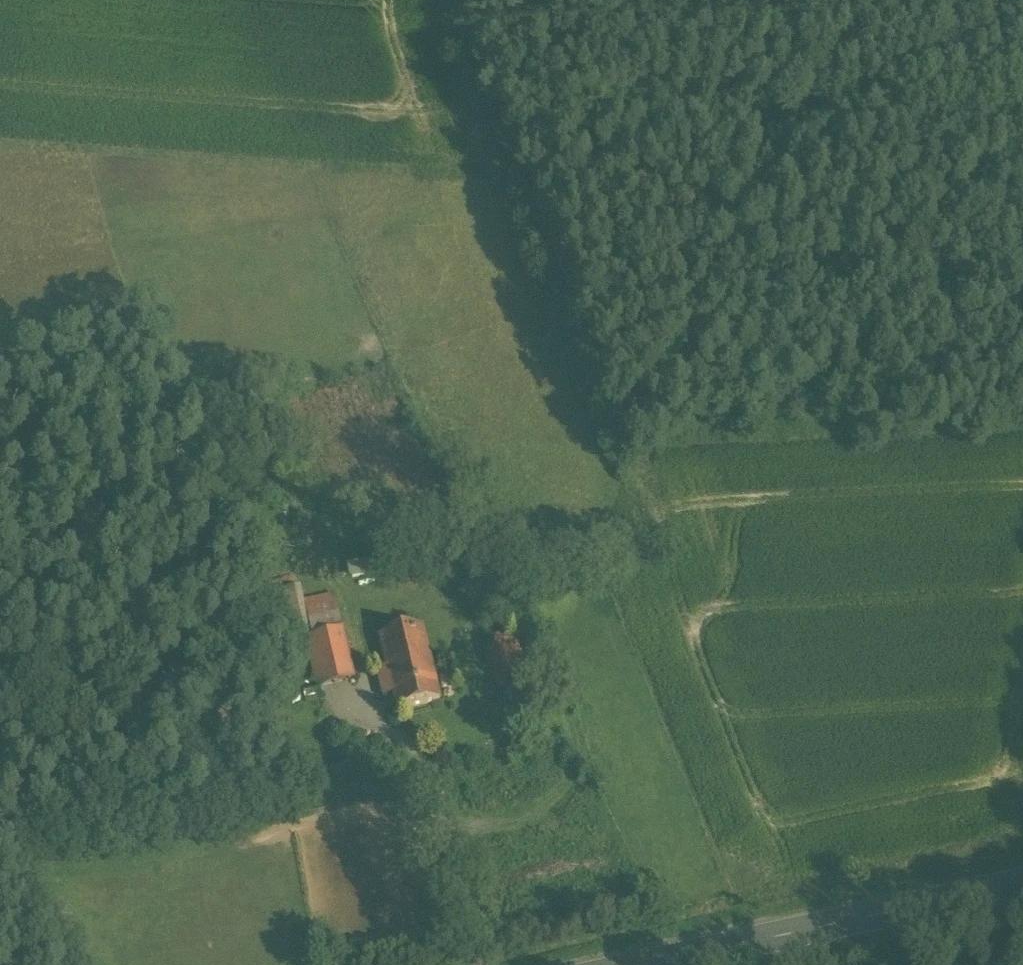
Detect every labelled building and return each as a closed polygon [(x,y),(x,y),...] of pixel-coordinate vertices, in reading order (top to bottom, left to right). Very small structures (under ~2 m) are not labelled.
[(301,605),(297,588),(284,591),(295,639),(308,636),(301,605)] [(308,636),(319,686),(352,678),(334,597),(301,605),(308,636)] [(381,639),(387,664),(429,655),(423,629),(381,639)] [(514,642),(489,649),(498,686),(524,680),(514,642)] [(429,655),(387,664),(398,710),(440,700),(429,655)]
